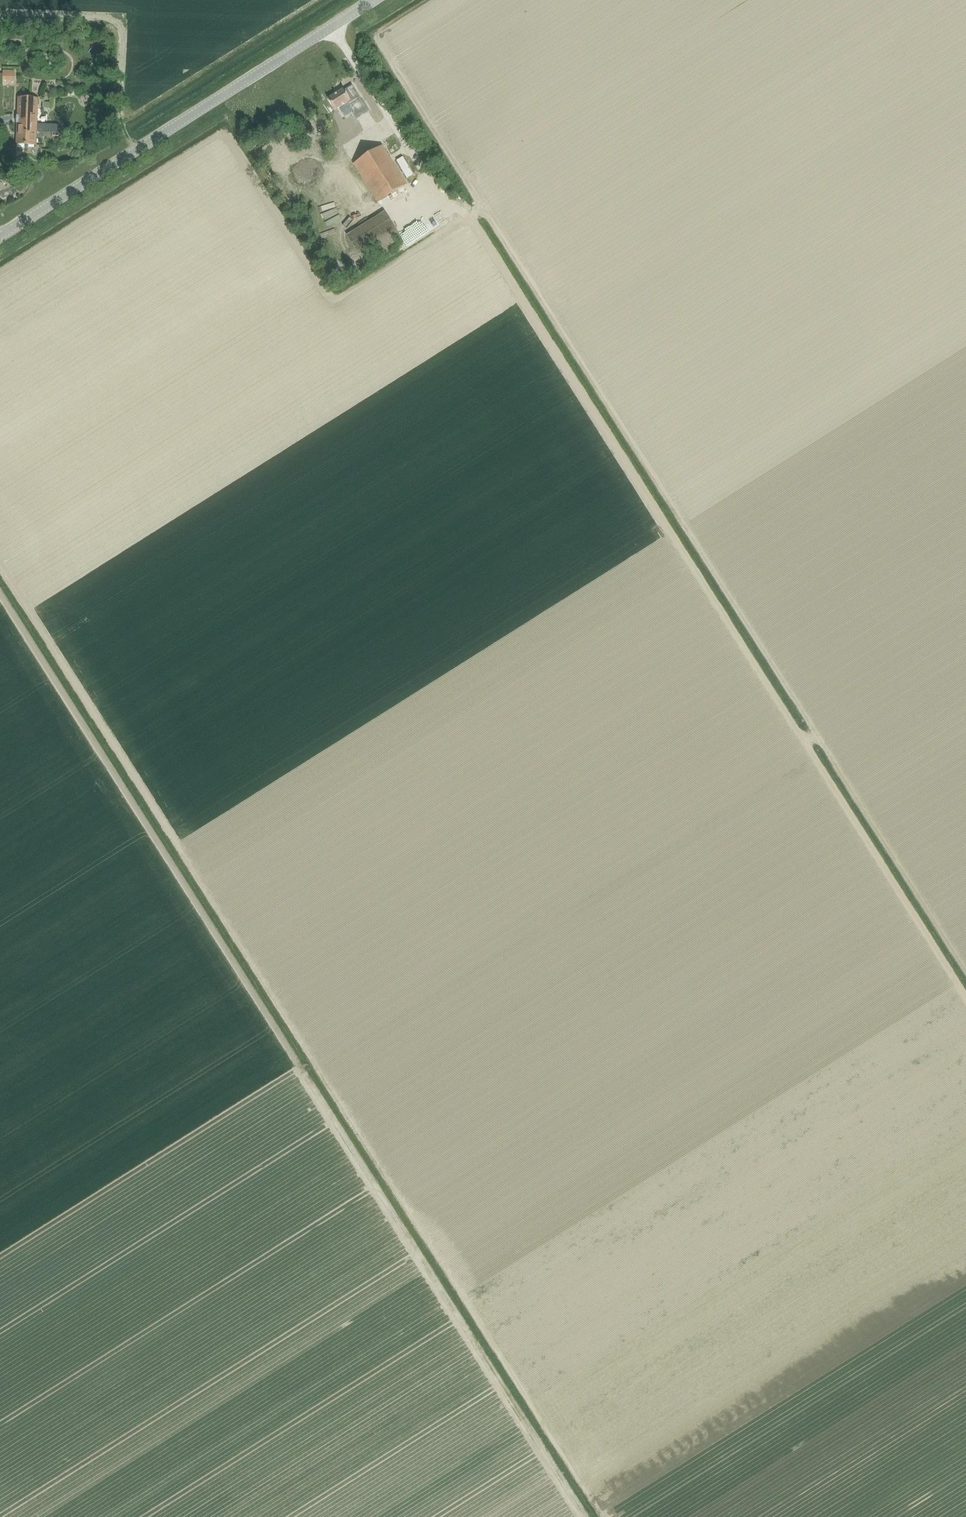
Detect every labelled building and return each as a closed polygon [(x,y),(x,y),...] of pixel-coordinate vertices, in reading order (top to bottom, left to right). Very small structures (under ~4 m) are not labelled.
[(3,71),(3,80),(14,80),(14,71),(3,71)] [(358,100),(354,94),(348,86),(343,90),(343,89),(328,99),(335,110),(349,102),(351,105),(358,100)] [(16,124),(17,124),(16,145),(36,146),(38,99),(18,98),(17,116),(16,124)] [(377,202),(406,184),(382,147),(354,164),(377,202)] [(363,263),(401,238),(384,211),(346,236),(363,263)]
